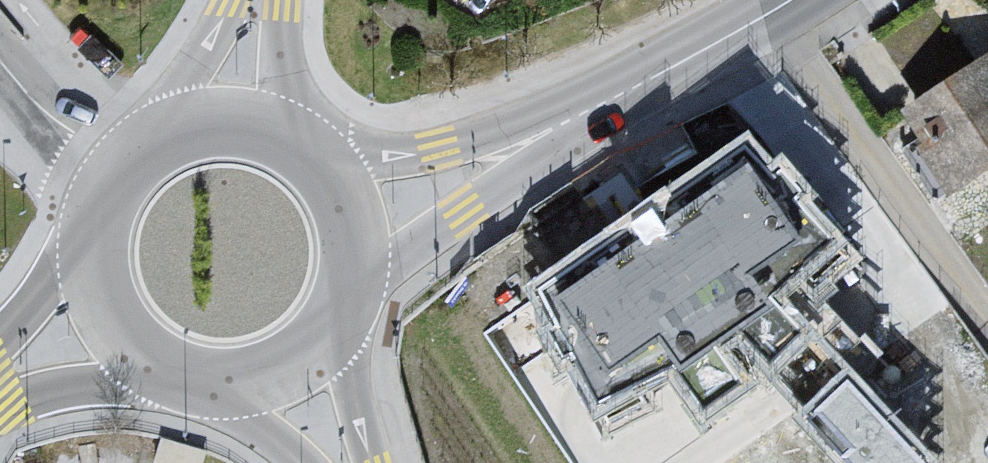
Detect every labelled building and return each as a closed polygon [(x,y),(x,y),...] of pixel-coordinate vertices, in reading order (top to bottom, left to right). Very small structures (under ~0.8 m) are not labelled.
[(895,120),(942,208),(987,177),(987,64),(895,120)] [(622,225),(516,296),(582,389),(683,316),(622,225)]
